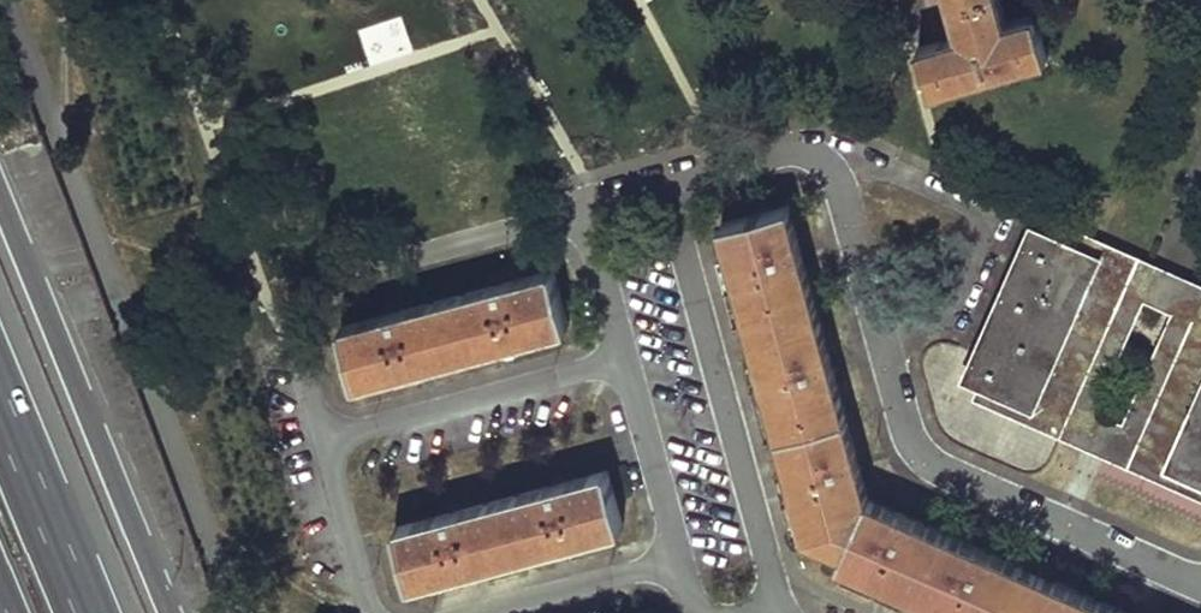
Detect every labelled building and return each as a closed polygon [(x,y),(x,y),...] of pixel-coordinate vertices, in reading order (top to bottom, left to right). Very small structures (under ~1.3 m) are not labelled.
[(932,90),(1049,56),(1037,13),(1008,22),(1002,0),(953,0),(963,35),(919,47),(932,90)] [(1041,571),(879,497),(798,203),(731,222),(738,247),(756,315),(764,341),(786,427),(794,458),(812,524),(815,533),(853,550),(848,559),(895,580),(969,612),(1136,612),(1041,571)] [(1031,225),(964,377),(979,384),(972,398),(1200,500),(1200,283),(1053,217),(1046,232),(1031,225)] [(720,251),(738,319),(756,315),(738,247),(720,251)] [(566,325),(551,268),(339,326),(354,382),(375,377),(373,373),(426,359),(427,363),(494,344),(492,340),(545,326),(546,331),(566,325)] [(495,350),(547,335),(546,331),(545,326),(492,340),(494,344),(495,350)] [(786,427),(764,341),(745,346),(768,431),(786,427)] [(373,373),(375,377),(376,382),(428,367),(427,363),(426,359),(373,373)] [(776,461),(794,527),(812,524),(794,458),(776,461)] [(410,584),(429,579),(428,574),(480,561),(481,564),(549,545),(548,542),(598,528),(599,532),(621,527),(606,469),(395,526),(410,584)] [(574,544),(599,538),(599,532),(598,528),(548,542),(549,545),(550,551),(574,544)] [(428,574),(429,579),(430,582),(456,576),(482,569),(481,564),(480,561),(428,574)]
